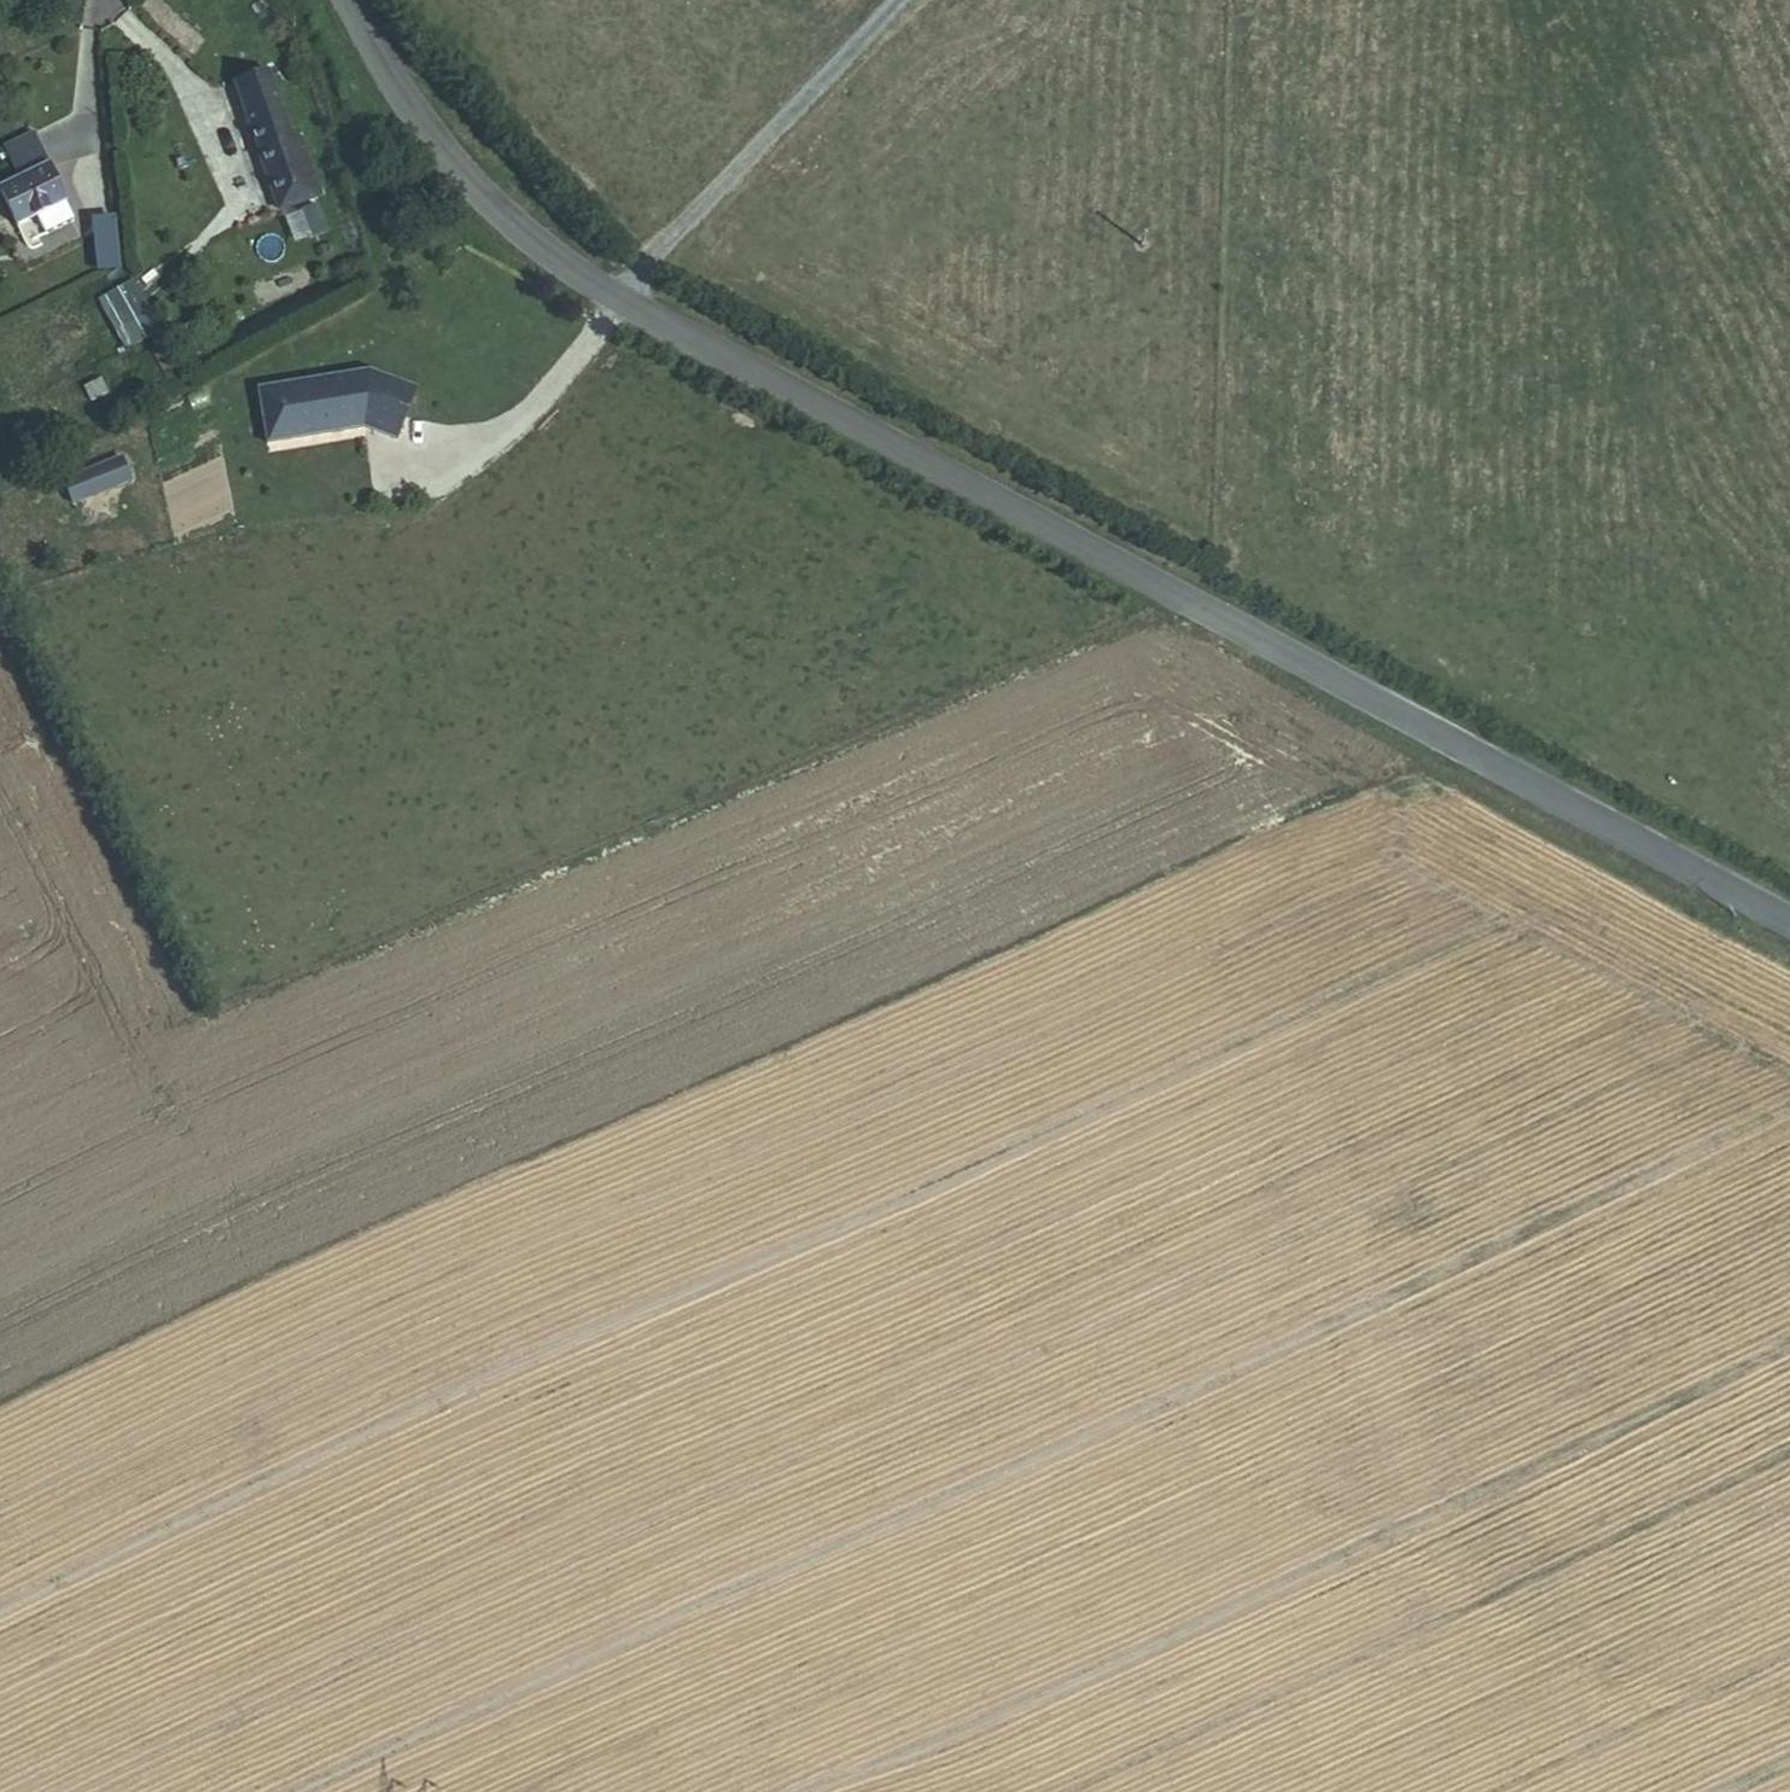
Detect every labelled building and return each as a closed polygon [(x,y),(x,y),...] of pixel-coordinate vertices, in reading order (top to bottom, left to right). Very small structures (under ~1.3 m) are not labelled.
[(271,204),(298,193),(262,95),(234,105),(271,204)] [(42,181),(26,147),(0,159),(0,163),(14,194),(42,181)] [(7,228),(53,206),(42,181),(14,194),(0,200),(0,213),(7,228)] [(118,269),(117,214),(91,215),(93,270),(118,269)] [(124,351),(161,330),(132,278),(95,299),(124,351)] [(255,389),(264,445),(408,422),(399,366),(255,389)] [(40,440),(107,408),(96,387),(30,419),(40,440)] [(60,471),(66,500),(129,487),(124,458),(60,471)]
